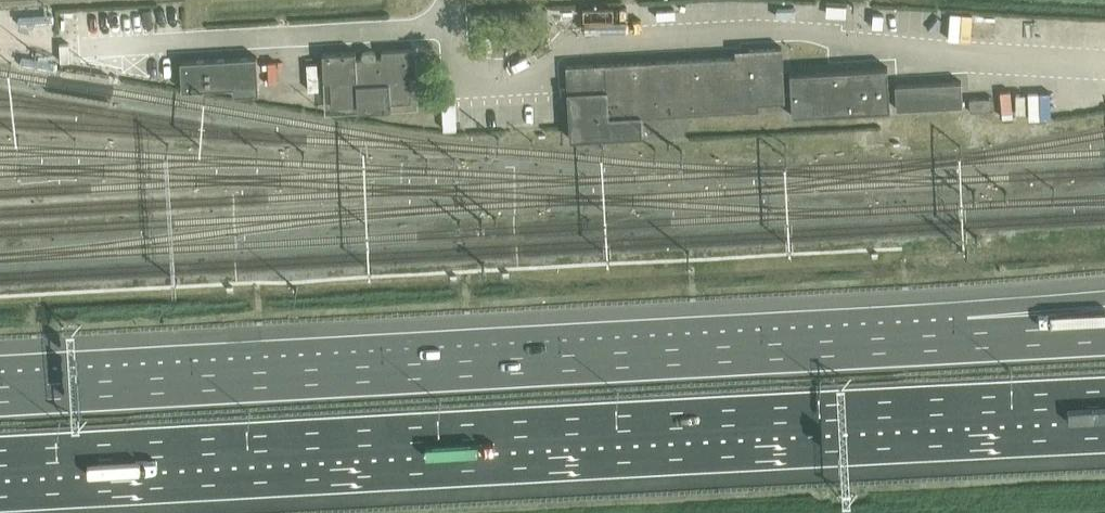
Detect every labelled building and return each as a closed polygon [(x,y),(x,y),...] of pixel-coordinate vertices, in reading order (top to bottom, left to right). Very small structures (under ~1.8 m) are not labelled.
[(183,4),(159,5),(160,33),(185,32),(183,4)] [(735,56),(566,66),(568,93),(570,139),(643,135),(642,116),(759,109),(759,102),(791,100),(792,117),(890,111),(888,68),(790,73),(790,76),(784,76),(782,47),(741,49),(735,50),(735,56)] [(356,52),(323,54),(324,81),(331,81),(333,106),(358,104),(359,111),(392,110),(391,103),(411,102),(409,76),(416,76),(415,48),(381,50),(382,58),(377,58),(377,55),(375,53),(374,52),(369,52),(364,53),(362,54),(362,55),(361,56),(361,59),(356,59),(356,52)] [(258,57),(182,60),(185,88),(236,86),(236,94),(262,92),(258,57)] [(961,82),(896,86),(897,110),(963,105),(961,82)] [(993,98),(969,99),(970,112),(994,111),(993,98)]
